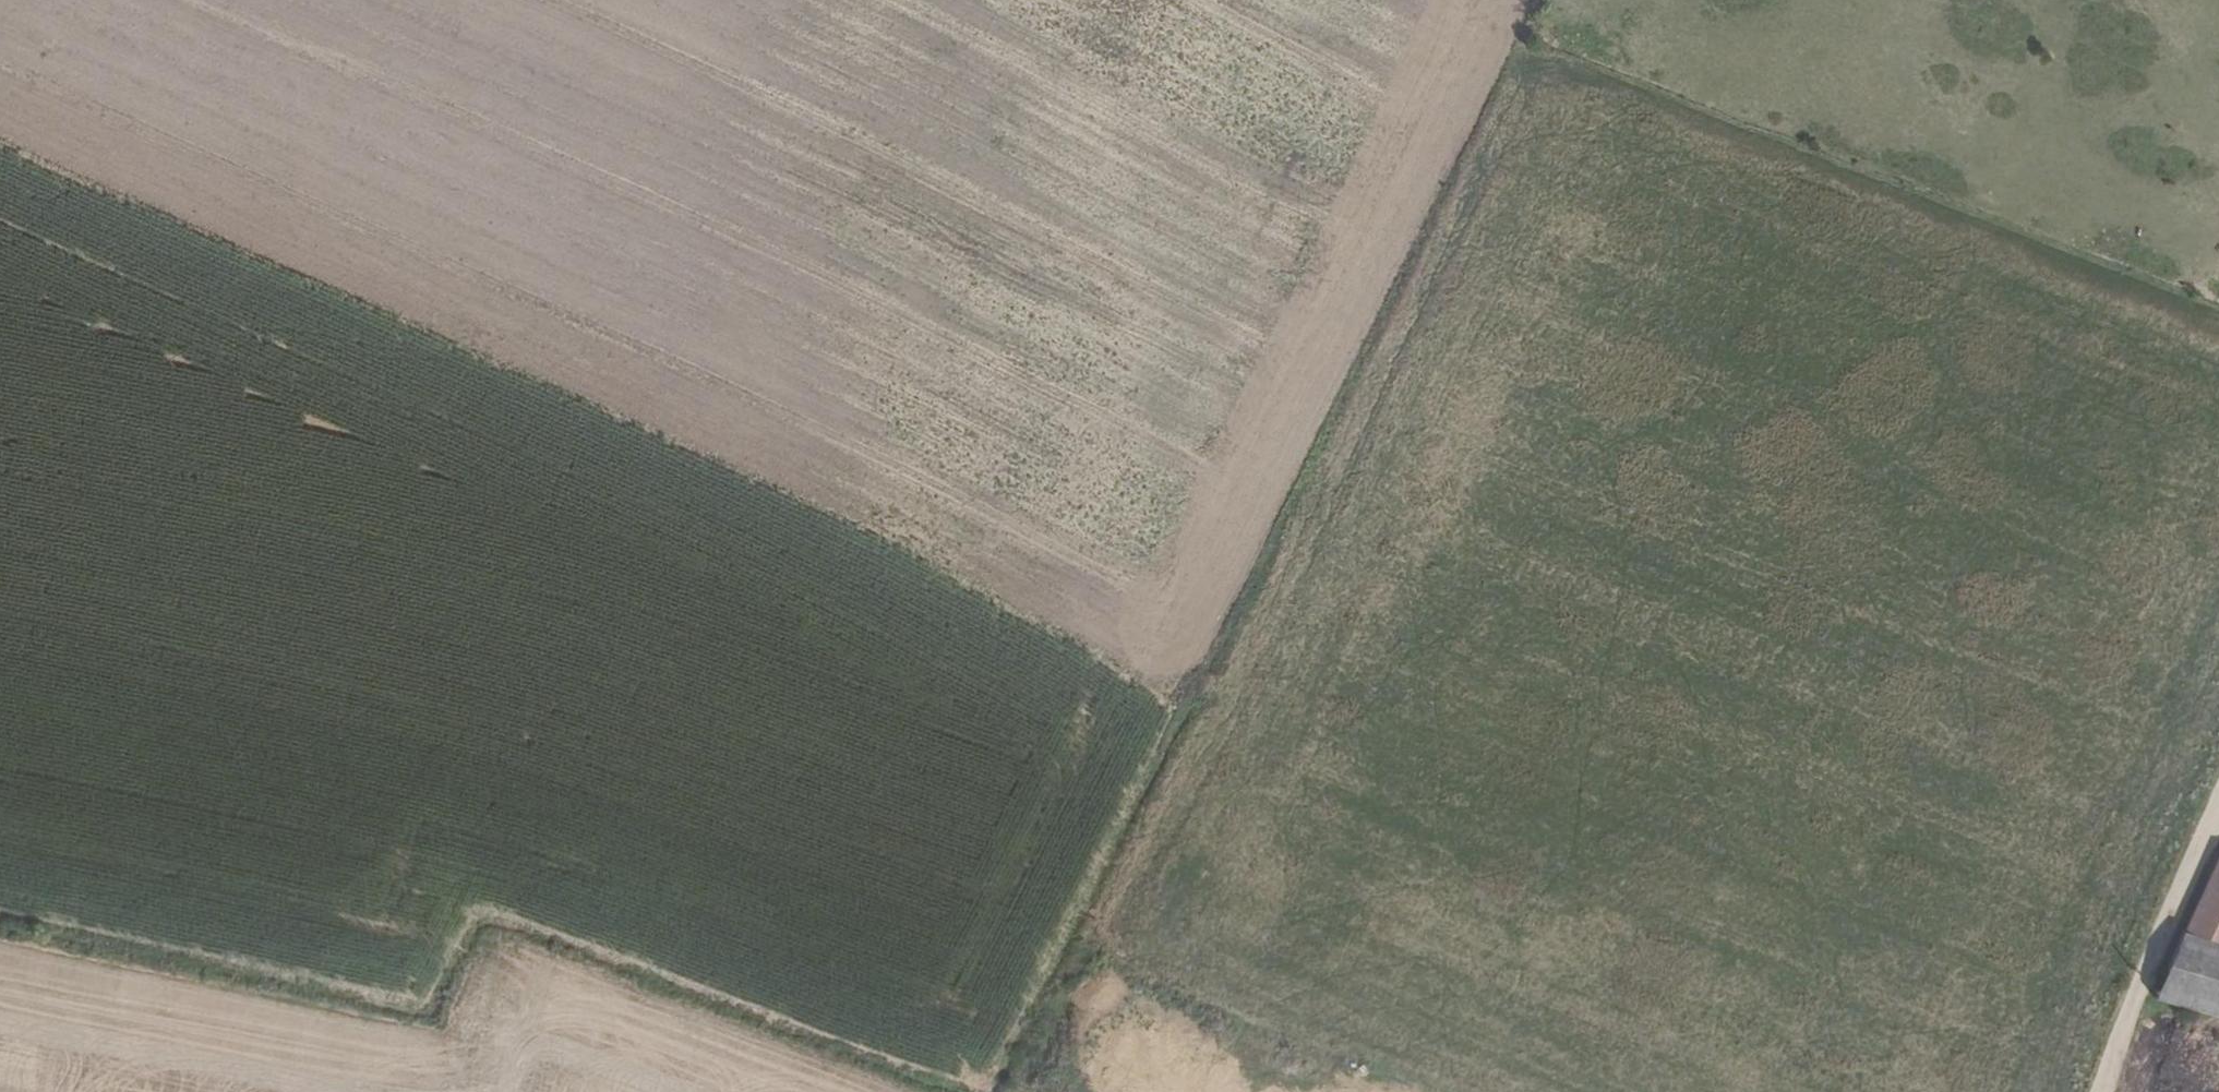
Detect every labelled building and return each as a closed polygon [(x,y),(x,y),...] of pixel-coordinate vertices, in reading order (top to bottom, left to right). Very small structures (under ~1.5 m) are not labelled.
[(2154,999),(2218,1018),(2218,856),(2154,999)]
